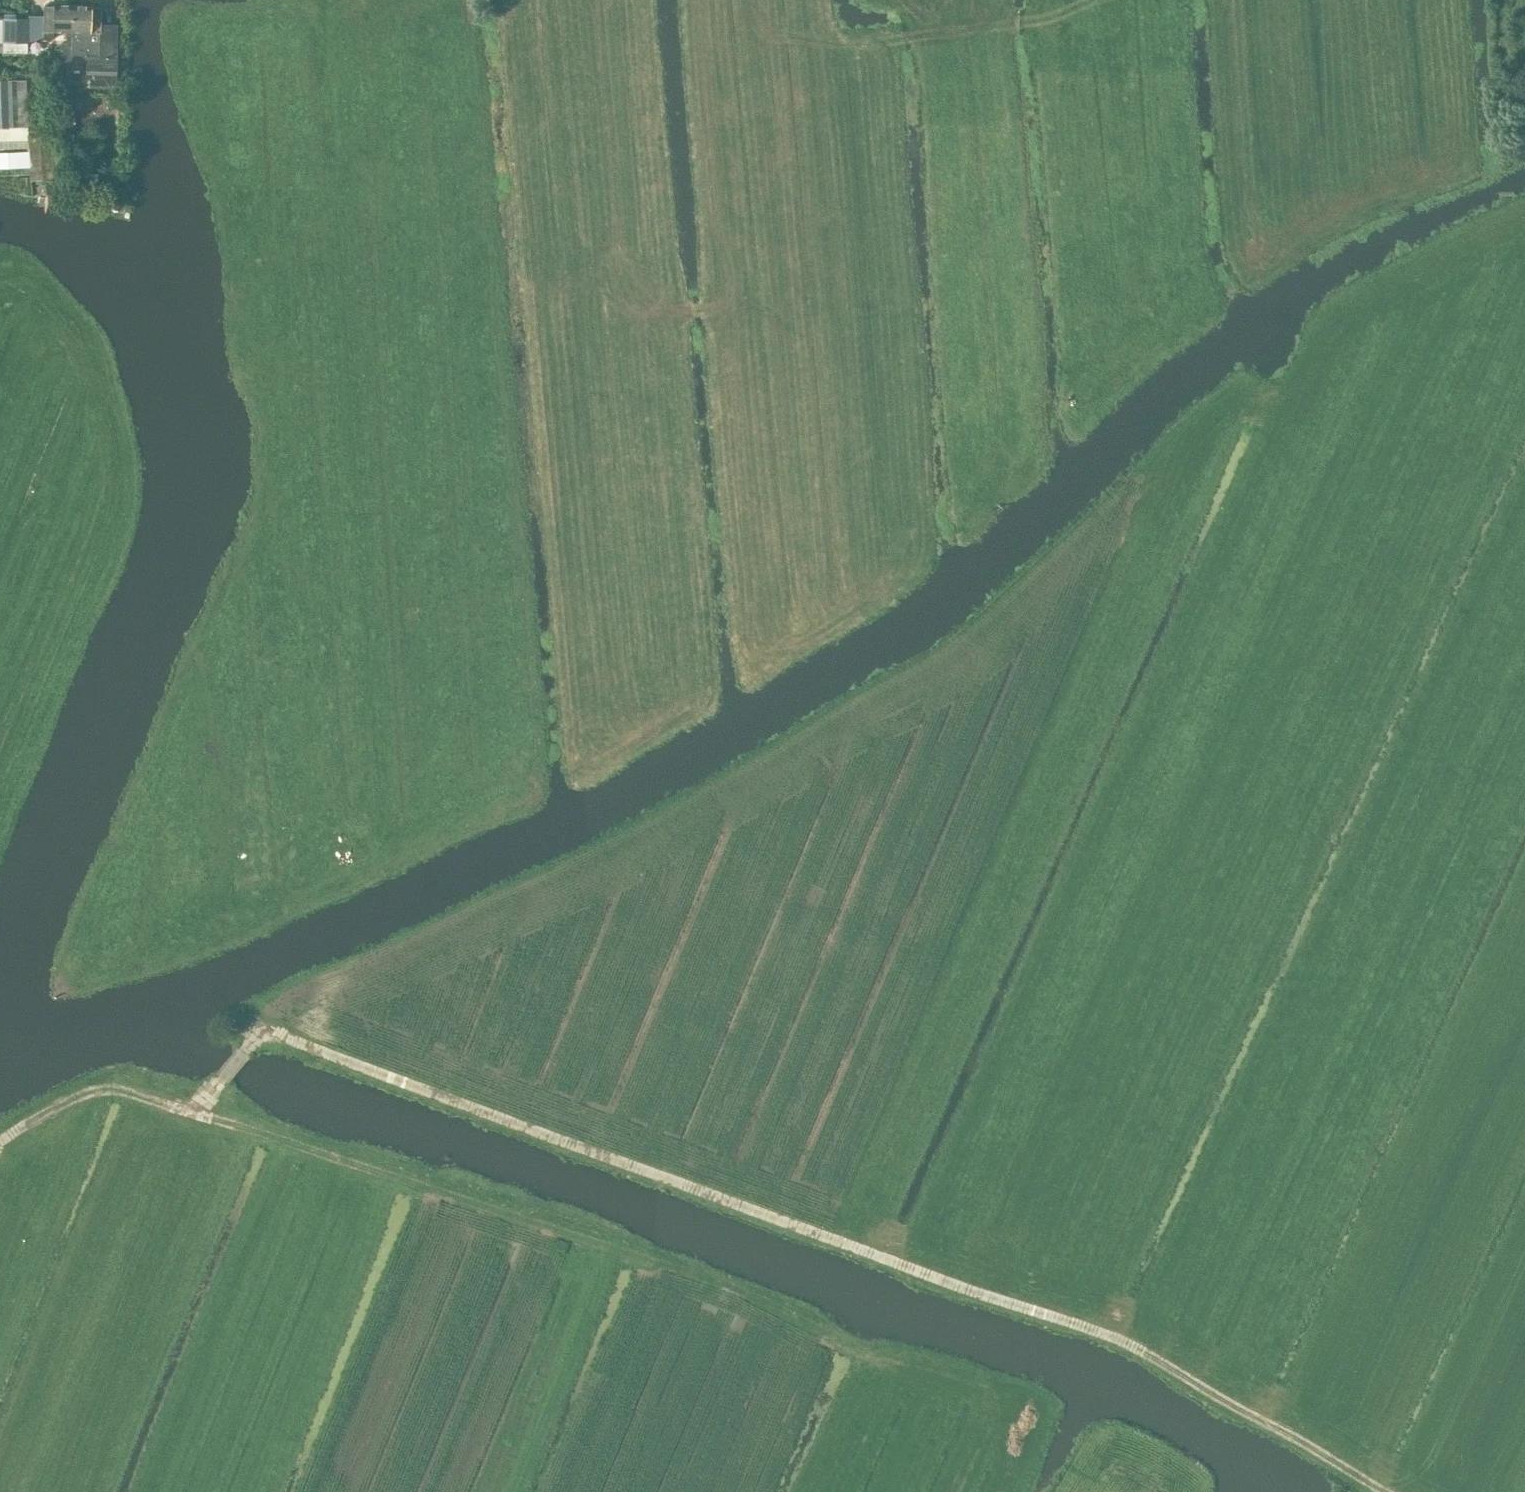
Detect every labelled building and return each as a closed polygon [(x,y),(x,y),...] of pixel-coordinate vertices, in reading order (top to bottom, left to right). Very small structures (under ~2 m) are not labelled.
[(71,54),(72,6),(54,5),(54,7),(44,7),(43,37),(44,39),(45,40),(47,41),(48,41),(51,41),(52,40),(54,38),(54,35),(54,30),(66,30),(66,40),(71,40),(71,42),(62,42),(61,61),(70,61),(71,54)] [(90,6),(72,6),(71,54),(88,55),(88,75),(90,75),(89,86),(111,86),(111,75),(114,75),(115,25),(100,25),(100,8),(90,7),(90,6)] [(27,42),(25,42),(26,20),(3,19),(2,42),(0,42),(0,52),(27,53),(27,42)] [(0,80),(0,149),(28,148),(28,134),(26,79),(0,80)] [(0,152),(0,168),(29,166),(28,150),(0,152)]
